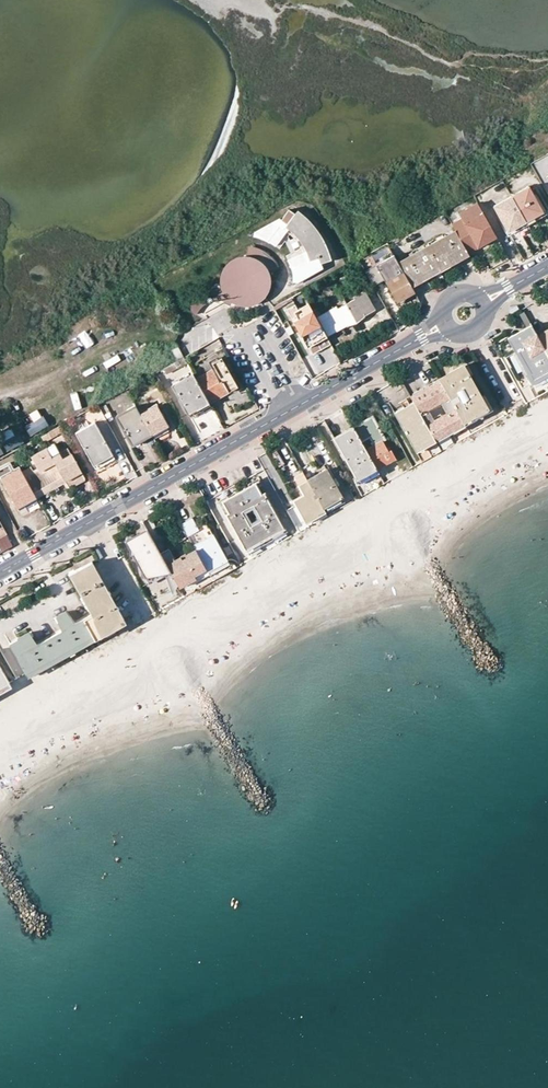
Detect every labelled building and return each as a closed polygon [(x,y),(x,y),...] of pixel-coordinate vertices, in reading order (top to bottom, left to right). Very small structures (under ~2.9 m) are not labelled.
[(535,216),(542,212),(528,188),(512,196),(525,221),(535,216)] [(512,196),(495,206),(508,230),(516,226),(525,221),(512,196)] [(461,219),(451,224),(455,232),(467,253),(483,244),(495,237),(477,203),(458,214),(461,219)] [(254,233),(254,236),(257,237),(262,239),(265,240),(269,242),(273,244),(276,247),(289,232),(292,228),(295,232),(299,236),(302,240),(305,244),(309,250),(305,253),(303,248),(288,262),(287,262),(289,265),(290,270),(291,274),(292,279),(292,283),(297,283),(322,269),(320,264),(329,260),(328,255),(325,248),(320,239),(316,232),(310,225),(305,219),(300,215),(296,212),(294,214),(289,210),(281,220),(279,219),(254,233)] [(303,248),(305,253),(309,250),(305,244),(302,240),(299,236),(295,232),(292,228),(289,232),(294,236),(297,240),(300,244),(303,248)] [(467,253),(455,232),(398,263),(410,284),(467,253)] [(222,290),(224,294),(228,299),(231,302),(236,305),(240,306),(245,307),(251,306),(258,303),(262,299),(266,295),(268,291),(269,287),(270,282),(269,277),(268,273),(277,268),(274,264),(270,259),(265,254),(259,250),(256,250),(249,248),(248,257),(243,257),(239,258),(234,260),(229,263),(225,268),(222,273),(221,278),(220,283),(222,290)] [(412,288),(429,279),(469,257),(467,253),(410,284),(412,288)] [(398,263),(393,255),(365,271),(373,286),(384,280),(396,301),(405,296),(414,291),(412,288),(410,284),(398,263)] [(354,318),(362,314),(363,316),(370,313),(374,311),(364,291),(353,297),(354,300),(346,304),(354,318)] [(405,296),(396,301),(398,305),(417,295),(414,291),(405,296)] [(196,316),(202,307),(208,301),(207,298),(211,296),(211,295),(210,294),(207,294),(203,295),(198,297),(194,299),(192,301),(190,307),(190,309),(193,313),(196,316)] [(316,318),(327,337),(338,331),(346,326),(345,324),(354,318),(346,304),(337,309),(336,307),(333,308),(319,315),(316,318)] [(294,306),(286,310),(291,319),(299,315),(294,306)] [(316,318),(312,311),(292,322),(306,348),(308,347),(312,355),(322,350),(331,345),(327,337),(316,318)] [(537,337),(524,312),(519,314),(526,328),(530,336),(516,344),(520,351),(517,353),(528,373),(526,374),(531,383),(547,374),(547,357),(537,337)] [(363,316),(362,314),(354,318),(356,323),(364,318),(363,316)] [(356,323),(354,318),(345,324),(346,326),(347,327),(356,323)] [(530,336),(526,328),(508,337),(517,353),(520,351),(516,344),(530,336)] [(545,332),(537,337),(547,357),(547,330),(545,332)] [(178,347),(171,350),(177,360),(183,357),(178,347)] [(183,357),(177,360),(163,368),(166,374),(187,363),(183,357)] [(212,363),(215,369),(196,379),(209,402),(225,393),(236,386),(233,380),(220,358),(212,363)] [(463,421),(487,407),(463,365),(454,370),(455,374),(440,382),(463,421)] [(193,374),(191,370),(182,375),(184,379),(193,374)] [(455,374),(454,370),(438,379),(439,380),(440,382),(455,374)] [(179,381),(172,385),(188,413),(199,407),(209,402),(196,379),(193,374),(184,379),(179,381)] [(464,425),(463,421),(440,382),(439,380),(423,390),(410,397),(413,402),(416,407),(432,436),(435,441),(456,429),(464,425)] [(85,394),(79,397),(85,409),(91,406),(85,394)] [(400,401),(403,407),(394,412),(397,418),(416,407),(413,402),(409,404),(405,398),(400,401)] [(188,413),(191,419),(212,408),(209,402),(199,407),(188,413)] [(135,405),(116,416),(132,445),(141,440),(151,434),(141,416),(135,405)] [(165,433),(170,431),(157,406),(141,416),(151,434),(154,439),(165,433)] [(48,407),(38,412),(47,430),(57,425),(48,407)] [(416,407),(397,418),(413,447),(432,436),(416,407)] [(463,421),(464,425),(489,410),(487,407),(463,421)] [(36,414),(19,422),(26,438),(43,430),(36,414)] [(388,452),(382,440),(384,438),(372,417),(360,423),(353,427),(377,470),(395,460),(391,451),(388,452)] [(112,454),(106,444),(95,423),(76,433),(93,465),(101,461),(112,454)] [(62,431),(59,426),(48,432),(51,438),(62,431)] [(340,434),(333,437),(359,484),(379,473),(377,470),(353,427),(340,434)] [(435,441),(432,436),(413,447),(416,452),(435,441)] [(81,471),(71,453),(70,453),(67,447),(58,452),(53,443),(47,447),(54,462),(62,474),(64,480),(73,475),(81,471)] [(31,488),(33,490),(49,481),(62,474),(54,462),(47,447),(46,446),(31,455),(39,469),(25,477),(31,488)] [(25,477),(20,467),(1,478),(17,506),(23,502),(35,495),(33,490),(31,488),(25,477)] [(318,475),(308,481),(322,506),(325,512),(333,508),(330,502),(340,496),(330,478),(332,477),(328,470),(318,475)] [(73,475),(64,480),(67,484),(83,475),(81,471),(73,475)] [(33,490),(35,495),(64,480),(62,474),(49,481),(33,490)] [(304,492),(307,498),(296,504),(303,517),(322,506),(308,481),(305,477),(295,483),(301,493),(304,492)] [(255,483),(228,498),(218,503),(224,514),(226,514),(235,530),(245,548),(252,544),(283,527),(264,492),(261,493),(255,483)] [(293,500),(296,504),(307,498),(304,492),(301,493),(302,495),(293,500)] [(330,502),(333,508),(343,502),(340,496),(330,502)] [(303,517),(306,523),(325,512),(322,506),(303,517)] [(192,519),(182,524),(188,535),(197,530),(192,519)] [(246,553),(262,545),(285,531),(283,527),(252,544),(245,548),(246,553)] [(148,530),(127,542),(144,573),(165,561),(161,554),(148,530)] [(230,563),(228,564),(213,535),(193,545),(195,549),(205,567),(207,571),(212,580),(236,567),(234,565),(233,564),(230,563)] [(187,582),(196,577),(194,574),(205,567),(195,549),(174,561),(168,550),(161,554),(165,561),(168,567),(177,582),(185,578),(187,582)] [(56,616),(62,629),(37,642),(29,631),(9,642),(25,672),(122,616),(92,561),(70,573),(91,612),(74,621),(65,610),(56,616)] [(144,573),(147,578),(168,567),(165,561),(144,573)] [(194,574),(196,577),(207,571),(205,567),(194,574)] [(187,582),(185,578),(177,582),(179,586),(187,582)] [(25,672),(28,676),(125,621),(122,616),(25,672)] [(8,681),(0,666),(0,686),(8,681)] [(11,685),(8,681),(0,686),(0,692),(11,685)]
